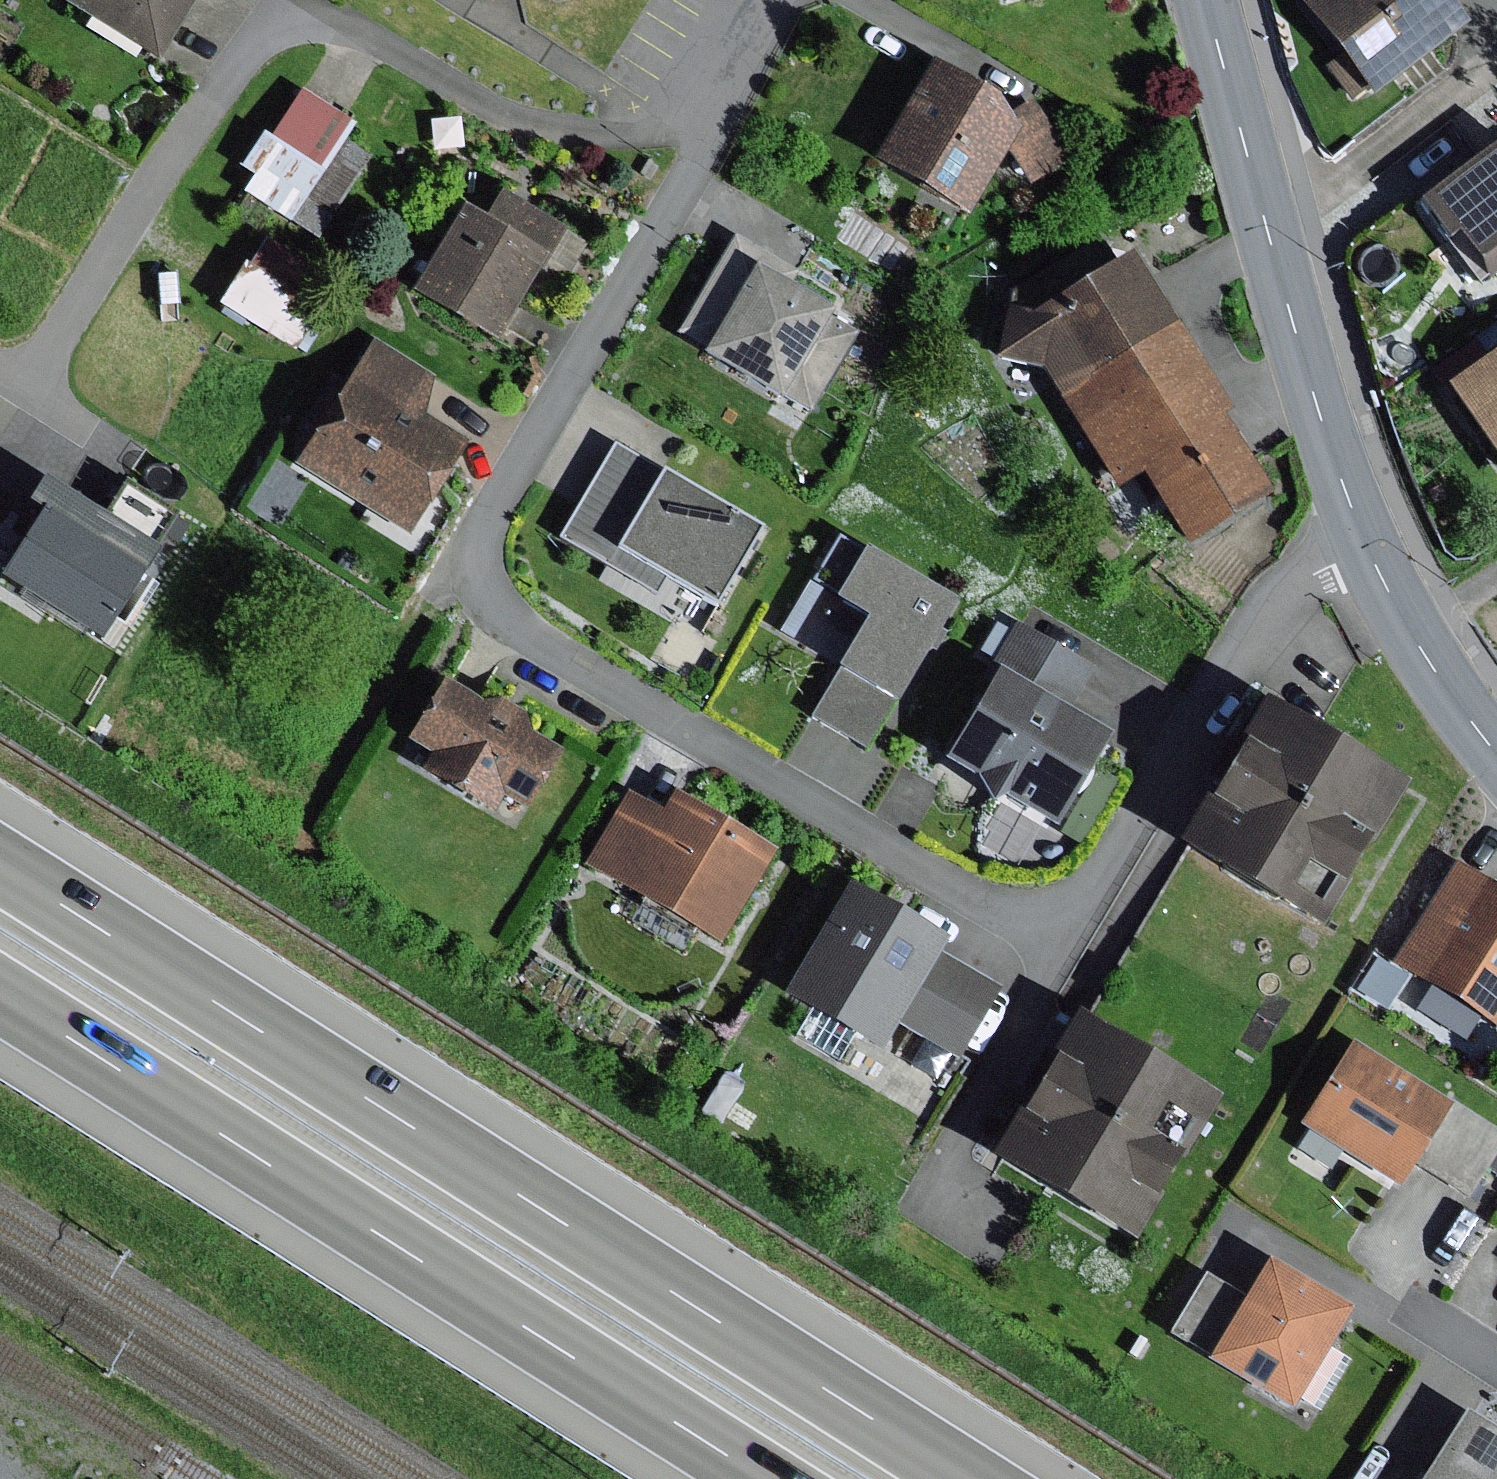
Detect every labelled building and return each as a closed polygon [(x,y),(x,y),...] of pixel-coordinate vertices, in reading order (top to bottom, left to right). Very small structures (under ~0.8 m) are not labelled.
[(156,64),(196,0),(53,0),(156,64)] [(1299,4),(1372,97),(1467,24),(1448,0),(1305,0),(1299,4)] [(995,100),(929,64),(873,164),(970,218),(1006,153),(1028,186),(1068,161),(1030,102),(1006,118),(995,100)] [(355,124),(300,90),(270,138),(261,133),(238,169),(252,178),(242,194),(318,242),(371,158),(344,142),(355,124)] [(1413,203),(1478,289),(1496,275),(1496,141),(1413,203)] [(483,218),(461,206),(409,294),(494,343),(537,270),(541,273),(567,229),(499,190),(483,218)] [(676,333),(705,350),(752,267),(786,286),(795,270),(733,234),(676,333)] [(1099,238),(1005,296),(991,362),(1040,372),(1114,492),(1137,478),(1184,553),(1274,497),(1227,421),(1237,414),(1133,248),(1113,260),(1099,238)] [(320,310),(243,263),(216,305),(293,353),(320,310)] [(786,286),(752,267),(705,350),(701,357),(780,402),(782,398),(811,414),(857,334),(828,318),(831,312),(786,286)] [(448,385),(373,338),(293,466),(408,537),(466,443),(427,419),(448,385)] [(1441,387),(1496,469),(1496,349),(1441,387)] [(614,551),(660,472),(613,444),(557,540),(655,594),(663,580),(614,551)] [(761,531),(660,472),(614,551),(663,580),(715,610),(761,531)] [(42,478),(25,505),(38,513),(0,575),(0,583),(98,644),(178,516),(122,481),(102,515),(42,478)] [(953,603),(838,535),(780,632),(792,639),(822,589),(836,597),(833,601),(863,619),(833,669),(837,672),(810,717),(866,750),(953,603)] [(1093,669),(1015,624),(987,671),(993,674),(942,764),(973,782),(988,808),(1003,799),(1055,829),(1108,736),(1068,713),(1093,669)] [(481,707),(440,683),(406,741),(429,755),(419,773),(492,816),(502,799),(525,813),(561,753),(527,733),(524,715),(498,700),(481,707)] [(1404,788),(1259,702),(1172,849),(1317,935),(1404,788)] [(661,812),(626,792),(582,868),(719,948),(774,853),(671,794),(661,812)] [(1421,984),(1485,882),(1455,864),(1391,965),(1421,984)] [(948,941),(846,882),(780,998),(877,1053),(895,1022),(959,1059),(999,988),(940,955),(948,941)] [(1485,882),(1421,984),(1496,1031),(1496,890),(1485,882)] [(1219,1102),(1075,1015),(986,1161),(1130,1248),(1219,1102)] [(1351,1042),(1297,1127),(1398,1191),(1414,1166),(1438,1181),(1467,1200),(1496,1153),(1496,1131),(1445,1098),(1443,1101),(1351,1042)] [(1351,1311),(1265,1261),(1244,1297),(1226,1286),(1203,1273),(1167,1334),(1208,1358),(1205,1363),(1291,1413),(1351,1311)] [(1463,1414),(1421,1478),(1496,1478),(1496,1436),(1463,1414)]
